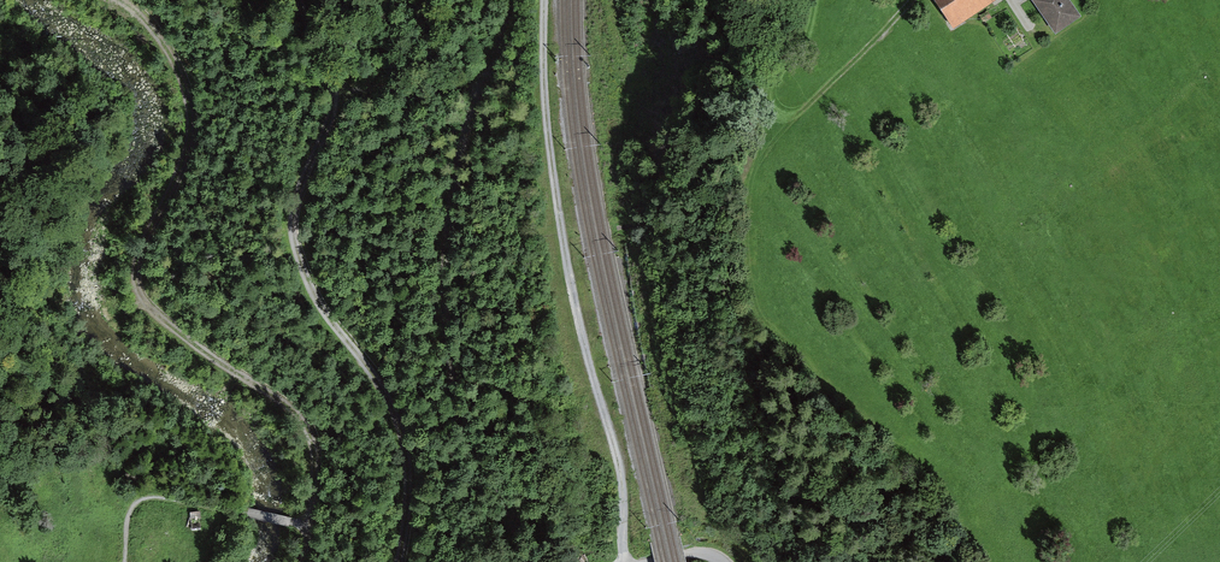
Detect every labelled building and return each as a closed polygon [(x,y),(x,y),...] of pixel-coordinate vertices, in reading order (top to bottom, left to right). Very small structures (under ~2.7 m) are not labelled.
[(958,29),(1001,0),(938,0),(958,29)] [(1059,33),(1085,15),(1074,0),(1036,0),(1059,33)]
